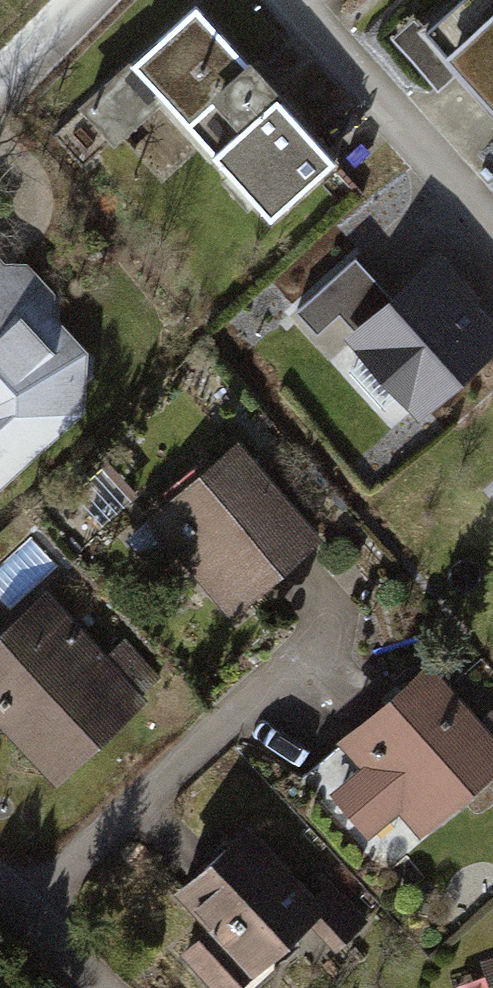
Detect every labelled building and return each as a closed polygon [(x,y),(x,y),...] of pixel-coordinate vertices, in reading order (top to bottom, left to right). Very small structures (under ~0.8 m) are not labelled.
[(424,31),(492,107),(492,0),(458,0),(424,31)] [(197,6),(132,64),(270,219),(335,161),(197,6)] [(358,336),(421,405),(492,340),(492,336),(432,269),(358,336)] [(77,409),(79,395),(27,341),(28,334),(46,317),(46,296),(23,272),(0,270),(0,480),(77,409)] [(342,314),(319,290),(296,311),(319,335),(342,314)] [(171,505),(132,539),(157,568),(181,547),(232,606),(312,537),(236,449),(213,469),(203,458),(161,494),(171,505)] [(0,637),(0,713),(58,775),(139,700),(136,697),(158,677),(131,647),(109,668),(44,597),(0,637)] [(356,730),(375,751),(367,765),(369,767),(337,795),(368,828),(399,801),(422,828),(492,767),(492,713),(491,710),(475,724),(427,668),(356,730)] [(182,889),(216,924),(186,950),(220,987),(266,987),(275,979),(274,971),(263,960),(311,916),(338,946),(364,923),(329,885),(309,901),(245,831),(182,889)]
